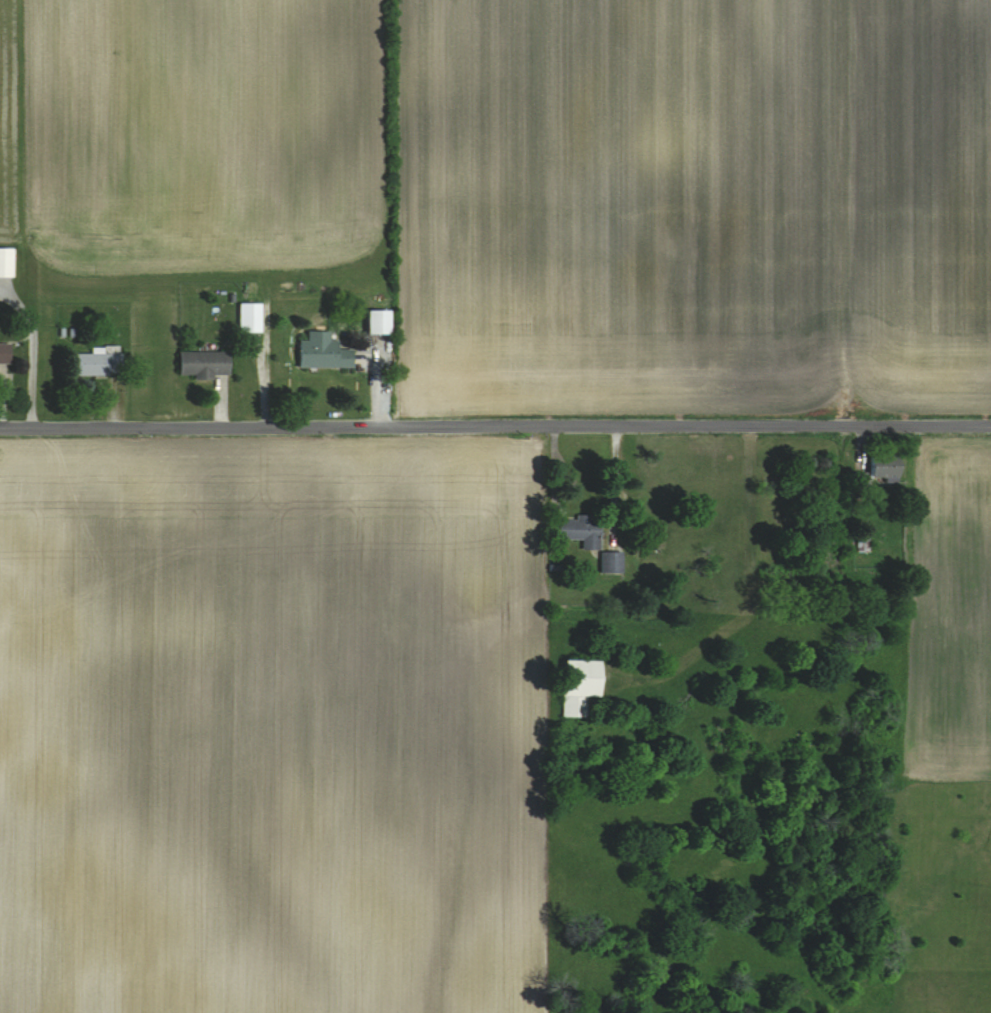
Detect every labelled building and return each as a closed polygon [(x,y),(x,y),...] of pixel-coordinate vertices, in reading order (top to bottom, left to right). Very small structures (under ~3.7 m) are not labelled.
[(0,248),(0,278),(11,278),(11,248),(0,248)] [(259,304),(238,304),(238,332),(259,332),(259,304)] [(387,335),(387,311),(365,311),(365,335),(387,335)] [(328,332),(306,332),(306,341),(297,341),(297,368),(351,368),(351,350),(335,350),(335,341),(328,341),(328,332)] [(228,377),(228,352),(178,352),(178,375),(193,375),(193,377),(228,377)] [(75,355),(75,376),(120,376),(120,354),(75,355)] [(854,473),(854,492),(868,492),(868,478),(885,478),(885,483),(898,483),(898,466),(870,465),(870,473),(854,473)] [(598,516),(576,516),(576,520),(557,520),(557,539),(582,539),(582,549),(598,549),(598,516)] [(866,551),(865,540),(856,541),(857,552),(866,551)] [(621,573),(621,552),(600,552),(600,573),(621,573)] [(562,660),(561,717),(585,717),(586,696),(597,697),(598,660),(562,660)]
